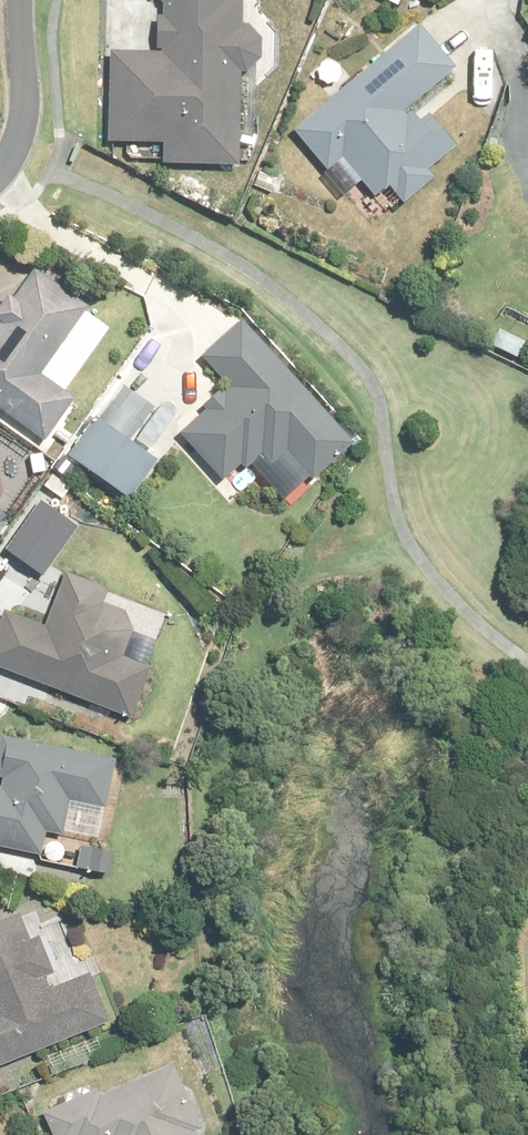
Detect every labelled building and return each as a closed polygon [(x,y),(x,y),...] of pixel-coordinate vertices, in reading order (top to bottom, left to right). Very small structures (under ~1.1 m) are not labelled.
[(106,53),(104,141),(159,142),(159,163),(228,164),(229,72),(242,73),(244,72),(245,71),(247,70),(248,68),(249,67),(250,66),(251,64),(252,63),(253,61),(254,60),(254,58),(255,56),(255,55),(255,53),(256,51),(256,49),(256,47),(255,46),(255,44),(255,42),(254,41),(253,39),(253,37),(252,36),(251,34),(250,33),(248,32),(247,31),(246,29),(244,28),(243,27),(241,27),(240,26),(238,25),(236,25),(237,0),(153,0),(152,16),(148,16),(147,54),(106,53)] [(366,2),(397,14),(402,0),(367,0),(366,2)] [(413,27),(288,130),(321,170),(335,159),(370,200),(377,194),(390,210),(430,177),(423,168),(448,146),(424,117),(416,124),(401,106),(447,68),(413,27)] [(494,49),(467,50),(469,103),(496,102),(494,49)] [(35,439),(66,396),(37,376),(85,308),(31,270),(9,302),(1,297),(0,299),(0,415),(35,439)] [(346,443),(240,322),(196,361),(217,385),(199,400),(206,407),(169,439),(209,485),(232,465),(239,473),(256,457),(267,470),(286,454),(307,478),(346,443)] [(495,327),(483,345),(507,361),(519,343),(495,327)] [(150,467),(91,419),(59,458),(118,506),(150,467)] [(125,719),(153,647),(124,636),(130,618),(102,608),(109,589),(59,570),(37,628),(0,614),(0,671),(125,719)] [(36,854),(41,830),(59,834),(66,800),(99,807),(109,760),(0,737),(0,846),(36,854)] [(112,851),(72,844),(68,872),(108,878),(112,851)] [(103,1020),(82,968),(54,980),(22,900),(0,909),(0,1060),(103,1020)] [(37,1114),(47,1134),(194,1134),(201,1132),(172,1066),(93,1101),(89,1091),(37,1114)]
